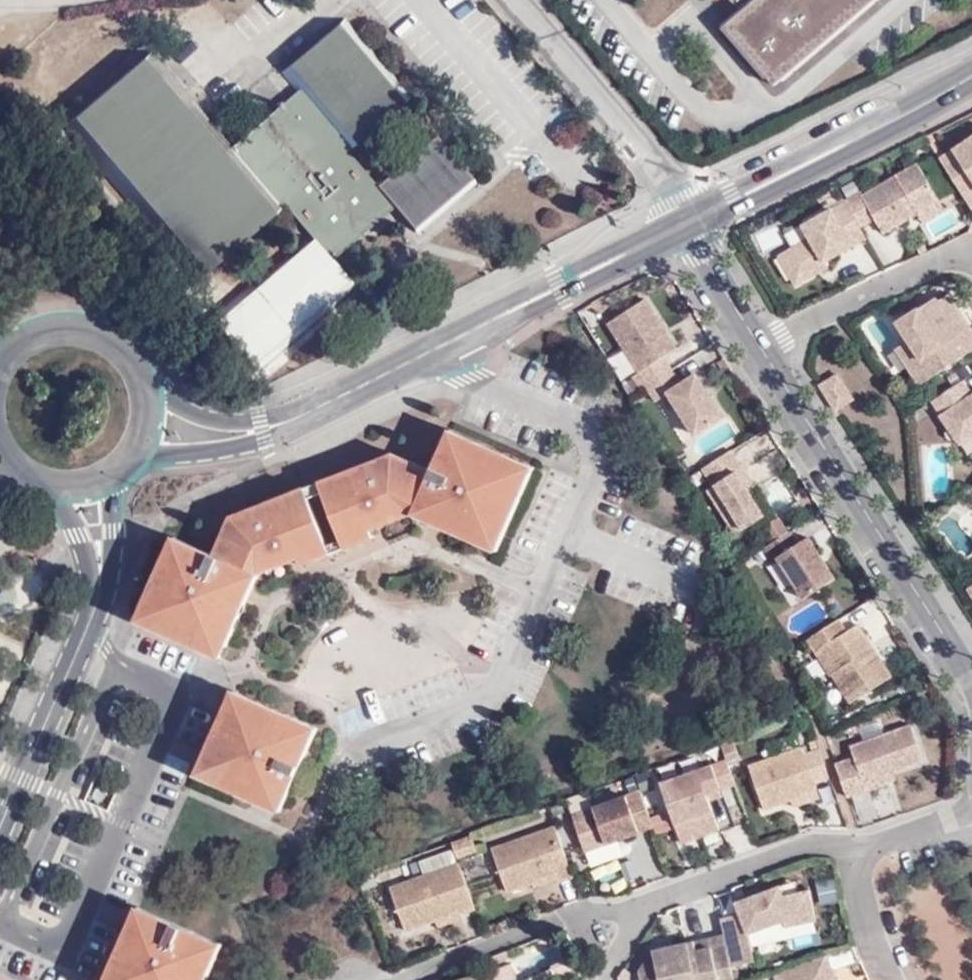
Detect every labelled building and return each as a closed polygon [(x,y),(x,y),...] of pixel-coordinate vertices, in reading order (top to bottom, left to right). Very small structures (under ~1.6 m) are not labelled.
[(722,30),(771,88),(875,0),(732,0),(743,13),(722,30)] [(150,49),(64,123),(195,277),(284,202),(315,239),(255,290),(296,338),(355,288),(330,259),(396,204),(420,232),(477,184),(435,135),(377,184),(347,148),(409,95),(344,17),(282,70),(298,88),(231,145),(150,49)] [(938,158),(970,207),(971,205),(971,136),(938,158)] [(859,191),(843,201),(843,202),(858,227),(873,218),(881,233),(915,213),(937,200),(916,163),(861,195),(859,191)] [(937,200),(915,213),(920,222),(943,209),(937,200)] [(858,227),(843,202),(837,206),(851,229),(857,240),(858,241),(864,238),(858,227)] [(823,261),(858,241),(857,240),(851,229),(837,206),(802,227),(809,238),(786,251),(794,265),(785,270),(795,286),(826,267),(823,261)] [(778,257),(785,270),(794,265),(786,251),(778,257)] [(907,340),(920,359),(916,361),(927,378),(971,349),(971,332),(969,327),(964,330),(954,315),(959,312),(947,294),(936,301),(934,296),(896,322),(907,340)] [(646,300),(609,323),(639,372),(634,376),(642,388),(646,386),(665,374),(672,370),(664,357),(677,349),(646,300)] [(969,327),(959,312),(954,315),(964,330),(969,327)] [(866,323),(876,351),(897,344),(886,316),(866,323)] [(920,359),(907,340),(895,347),(918,384),(927,378),(916,361),(920,359)] [(696,375),(681,385),(672,370),(665,374),(646,386),(656,402),(668,394),(695,435),(723,417),(712,399),(709,402),(704,395),(708,392),(696,375)] [(836,374),(819,385),(835,409),(852,399),(836,374)] [(962,380),(957,383),(930,400),(958,443),(971,434),(971,393),(971,394),(962,380)] [(434,470),(416,513),(427,517),(433,502),(451,511),(445,525),(471,537),(474,529),(502,542),(532,475),(481,452),(485,444),(452,429),(434,470)] [(536,466),(485,444),(481,452),(532,475),(536,466)] [(730,451),(702,469),(713,487),(707,491),(736,537),(765,518),(749,493),(737,474),(743,471),(730,451)] [(394,452),(336,475),(341,485),(328,489),(345,539),(362,532),(357,518),(380,510),(384,525),(416,513),(434,470),(394,452)] [(737,474),(749,493),(755,489),(743,471),(737,474)] [(336,475),(295,489),(299,499),(312,494),(328,489),(341,485),(336,475)] [(232,512),(214,551),(259,572),(285,561),(287,543),(310,534),(315,549),(331,544),(312,494),(299,499),(295,489),(232,512)] [(312,494),(331,544),(345,539),(328,489),(312,494)] [(433,502),(427,517),(445,525),(451,511),(433,502)] [(357,518),(362,532),(384,525),(380,510),(357,518)] [(474,529),(471,537),(499,551),(502,542),(474,529)] [(380,532),(300,562),(302,569),(383,539),(380,532)] [(175,534),(160,564),(170,569),(147,621),(214,652),(227,626),(235,629),(247,600),(231,592),(237,578),(253,588),(259,572),(214,551),(175,534)] [(287,543),(285,561),(315,549),(310,534),(287,543)] [(788,534),(762,551),(770,565),(776,562),(801,603),(834,582),(808,539),(795,547),(788,534)] [(170,569),(160,564),(137,616),(147,621),(170,569)] [(231,592),(247,600),(253,588),(237,578),(231,592)] [(836,620),(805,641),(815,655),(822,650),(836,672),(831,674),(850,703),(890,680),(867,643),(864,645),(852,629),(844,634),(836,620)] [(227,626),(214,652),(221,657),(235,629),(227,626)] [(822,650),(815,655),(829,676),(831,674),(836,672),(822,650)] [(284,721),(288,711),(233,688),(228,699),(284,721)] [(275,788),(267,806),(279,811),(318,726),(288,711),(284,721),(228,699),(198,764),(228,778),(224,786),(251,799),(259,782),(275,788)] [(855,758),(835,765),(847,797),(867,790),(865,784),(892,774),(925,760),(912,724),(851,746),(855,758)] [(828,778),(818,749),(804,755),(802,747),(749,766),(765,810),(791,800),(817,790),(815,783),(828,778)] [(735,784),(726,760),(725,761),(725,763),(733,784),(735,784)] [(725,763),(725,761),(661,784),(682,843),(720,830),(707,794),(733,784),(725,763)] [(194,774),(224,786),(228,778),(198,764),(194,774)] [(894,780),(892,774),(865,784),(867,790),(894,780)] [(251,799),(267,806),(275,788),(259,782),(251,799)] [(817,790),(791,800),(794,807),(820,798),(817,790)] [(654,827),(641,791),(637,792),(638,796),(650,828),(654,827)] [(638,796),(637,792),(572,816),(585,852),(650,828),(638,796)] [(573,877),(555,827),(552,828),(553,831),(569,878),(573,877)] [(553,831),(552,828),(492,850),(508,892),(554,875),(557,883),(569,878),(553,831)] [(471,834),(451,842),(453,848),(457,858),(477,851),(471,834)] [(457,858),(453,848),(451,849),(453,853),(456,862),(457,865),(473,910),(475,910),(457,858)] [(460,915),(473,910),(457,865),(456,862),(453,853),(451,849),(420,861),(426,876),(391,889),(406,931),(436,921),(459,912),(460,915)] [(784,895),(799,891),(795,880),(780,886),(784,895)] [(740,913),(720,918),(726,944),(732,966),(755,961),(748,933),(785,921),(786,926),(816,920),(809,889),(799,891),(784,895),(780,886),(745,898),(748,905),(746,909),(739,911),(740,913)] [(736,902),(739,911),(746,909),(748,905),(745,898),(736,902)] [(200,968),(207,972),(220,945),(136,906),(111,959),(123,966),(116,979),(194,979),(200,968)] [(462,919),(460,915),(459,912),(436,921),(439,928),(462,919)] [(723,935),(688,944),(690,952),(725,944),(724,941),(723,935)] [(732,973),(727,950),(725,944),(690,952),(688,944),(652,952),(640,972),(641,979),(734,979),(732,973)] [(726,944),(725,944),(727,950),(732,973),(734,979),(735,979),(732,966),(726,944)] [(503,979),(517,979),(561,963),(556,947),(516,960),(517,963),(500,969),(503,979)] [(827,954),(775,974),(778,979),(829,960),(827,954)] [(123,966),(111,959),(102,979),(116,979),(123,966)] [(829,960),(778,979),(837,979),(829,960)] [(194,979),(203,979),(207,972),(200,968),(194,979)] [(0,969),(0,979),(25,979),(0,969)] [(500,969),(471,979),(503,979),(500,969)]
